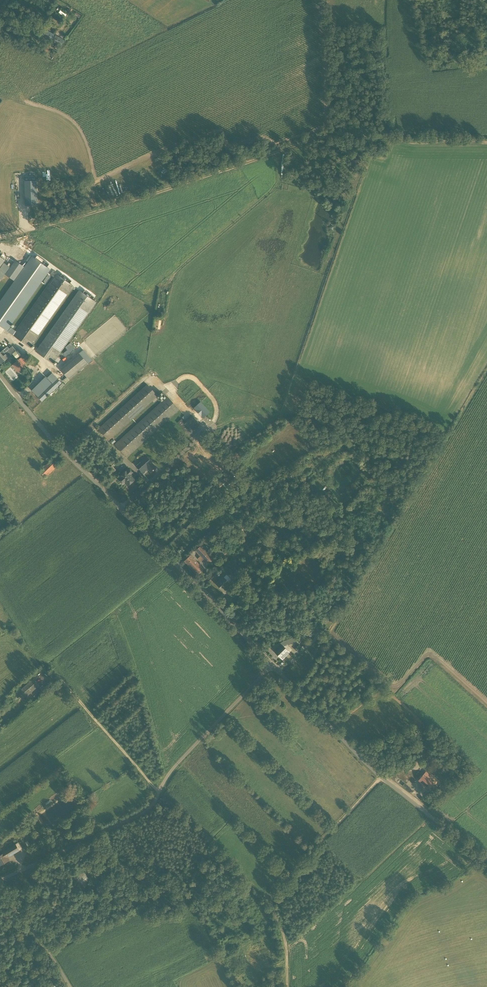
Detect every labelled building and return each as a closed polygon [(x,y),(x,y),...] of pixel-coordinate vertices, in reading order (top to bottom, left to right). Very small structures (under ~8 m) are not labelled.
[(42,35),(51,40),(54,34),(45,29),(42,35)] [(54,34),(51,40),(49,43),(54,46),(56,43),(61,46),(64,40),(54,34)] [(15,196),(15,180),(0,181),(0,196),(15,196)] [(36,181),(24,182),(24,206),(36,206),(36,181)] [(17,246),(5,263),(4,263),(0,268),(0,279),(1,280),(6,275),(14,280),(31,256),(17,246)] [(6,330),(13,335),(16,331),(9,326),(49,269),(46,266),(36,259),(32,256),(0,301),(0,326),(6,330)] [(54,278),(16,331),(13,335),(30,347),(74,286),(57,274),(57,273),(54,270),(50,275),(54,278)] [(96,302),(79,290),(36,351),(53,363),(96,302)] [(66,356),(76,348),(71,343),(66,347),(68,349),(64,353),(66,356)] [(1,364),(11,355),(16,351),(12,346),(10,349),(8,346),(1,352),(0,351),(0,362),(1,364)] [(69,379),(93,361),(84,349),(60,368),(68,378),(67,378),(69,379)] [(25,368),(18,360),(12,365),(19,373),(25,368)] [(98,429),(108,441),(109,441),(158,396),(147,384),(98,429)] [(167,396),(114,445),(127,458),(179,410),(167,396)] [(177,423),(189,436),(200,425),(191,416),(184,422),(181,419),(177,423)] [(45,478),(63,460),(57,454),(39,472),(45,478)] [(146,457),(136,466),(142,473),(147,469),(151,473),(156,468),(146,457)] [(133,473),(129,469),(120,477),(120,478),(119,479),(123,484),(125,483),(128,486),(136,479),(132,475),(133,473)] [(201,545),(195,551),(200,557),(198,559),(201,562),(203,560),(206,563),(206,562),(208,565),(215,558),(211,553),(209,554),(201,545)] [(217,546),(211,551),(222,562),(229,556),(223,550),(221,551),(217,546)] [(204,569),(191,555),(184,561),(197,575),(204,569)] [(243,572),(240,569),(238,571),(237,570),(233,575),(239,581),(243,576),(241,574),(243,572)] [(273,579),(268,574),(263,579),(267,584),(273,579)] [(232,580),(226,575),(216,584),(224,592),(231,585),(229,583),(232,580)] [(321,631),(318,627),(312,631),(315,635),(321,631)] [(308,635),(306,632),(301,635),(300,634),(280,643),(281,646),(275,653),(282,659),(292,650),(288,646),(308,635)] [(33,679),(15,694),(18,698),(21,695),(23,698),(25,697),(26,697),(39,686),(33,679)] [(431,776),(426,772),(418,781),(428,789),(433,783),(429,779),(431,776)] [(15,844),(2,852),(3,854),(0,856),(0,865),(9,860),(7,857),(19,850),(19,851),(22,849),(18,843),(15,845),(15,844)] [(88,878),(84,871),(73,878),(80,889),(88,884),(86,882),(88,881),(87,879),(88,878)]
